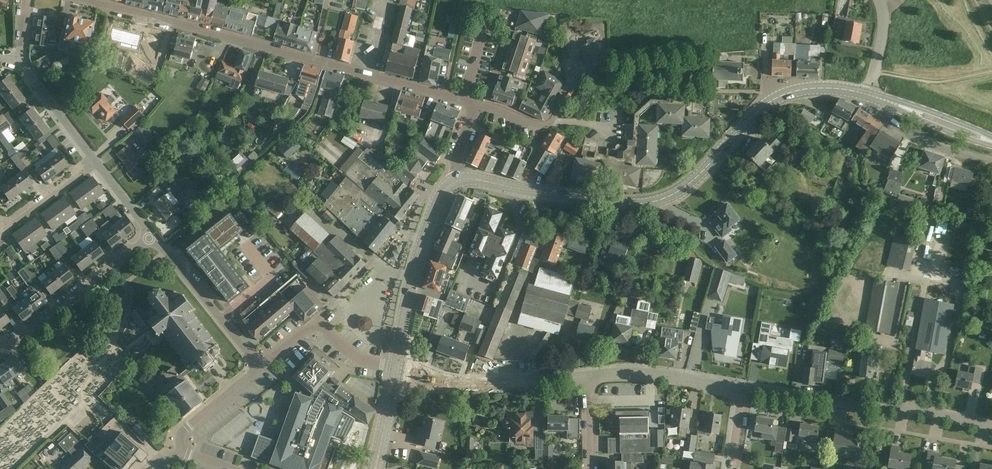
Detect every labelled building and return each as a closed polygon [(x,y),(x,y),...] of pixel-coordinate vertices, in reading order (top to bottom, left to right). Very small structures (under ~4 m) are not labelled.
[(126,4),(148,10),(151,0),(127,0),(126,4)] [(148,10),(162,13),(165,0),(151,0),(148,10)] [(179,17),(182,0),(167,0),(163,13),(179,17)] [(187,19),(191,0),(182,0),(179,17),(187,19)] [(187,19),(200,22),(205,0),(191,0),(187,19)] [(200,22),(211,25),(215,9),(215,6),(216,6),(218,0),(205,0),(200,22)] [(211,25),(225,29),(230,8),(229,8),(223,7),(225,0),(218,0),(216,6),(215,6),(215,9),(211,25)] [(353,8),(362,10),(365,10),(368,0),(367,0),(354,0),(353,8)] [(265,26),(276,30),(279,21),(279,20),(281,14),(280,13),(282,3),(277,2),(273,19),(268,17),(267,18),(265,26)] [(413,9),(401,6),(392,44),(393,44),(386,72),(413,79),(420,50),(403,46),(413,9)] [(230,8),(225,29),(252,36),(254,26),(255,23),(265,26),(267,18),(230,8)] [(526,31),(540,36),(542,36),(542,38),(549,41),(552,33),(544,30),(546,25),(549,15),(521,12),(516,28),(526,31)] [(358,17),(346,14),(344,22),(343,22),(335,59),(349,63),(355,43),(348,41),(351,32),(353,33),(358,17)] [(847,17),(835,15),(831,39),(858,44),(862,24),(846,22),(847,17)] [(60,19),(39,16),(35,45),(45,47),(46,44),(50,44),(51,37),(57,38),(59,29),(60,19)] [(79,17),(74,16),(70,18),(68,31),(63,30),(59,51),(89,56),(95,23),(81,21),(81,20),(79,17)] [(279,20),(279,21),(276,30),(277,30),(273,41),(295,48),(299,36),(297,35),(299,27),(279,21),(279,20)] [(135,30),(123,27),(122,30),(112,28),(109,40),(119,42),(119,46),(137,51),(140,35),(134,33),(135,30)] [(318,33),(299,27),(297,35),(299,36),(295,48),(312,53),(318,33)] [(514,33),(509,48),(531,55),(537,37),(527,34),(526,37),(514,33)] [(176,44),(174,55),(191,60),(194,48),(196,39),(179,34),(176,44)] [(138,61),(152,66),(161,40),(148,35),(138,61)] [(542,36),(540,36),(538,41),(548,45),(549,41),(542,38),(542,36)] [(792,37),(782,37),(782,43),(774,43),(773,53),(784,54),(784,55),(796,55),(796,44),(792,44),(792,37)] [(598,47),(595,38),(587,41),(588,44),(582,46),(584,52),(583,53),(589,68),(600,64),(595,48),(598,47)] [(451,51),(426,46),(418,82),(437,86),(442,60),(449,62),(451,51)] [(531,55),(509,48),(502,69),(512,72),(514,73),(513,77),(525,81),(526,77),(524,76),(531,55)] [(241,81),(242,82),(249,64),(253,55),(241,50),(235,67),(228,64),(222,62),(221,65),(216,79),(222,81),(224,75),(232,78),(229,86),(238,89),(241,81)] [(568,50),(562,52),(564,59),(569,57),(570,57),(568,50)] [(101,51),(98,64),(122,69),(124,56),(101,51)] [(584,65),(580,53),(570,57),(569,57),(573,69),(584,65)] [(716,55),(713,54),(713,68),(711,68),(710,69),(709,71),(710,72),(710,73),(711,73),(712,74),(712,88),(725,89),(725,81),(743,82),(744,64),(726,63),(726,55),(716,55)] [(780,54),(773,54),(772,76),(791,77),(792,61),(780,61),(780,54)] [(819,58),(810,57),(810,64),(797,64),(796,77),(818,78),(819,58)] [(304,65),(298,81),(295,92),(307,96),(307,95),(314,97),(317,87),(322,70),(304,65)] [(345,77),(326,71),(318,94),(323,96),(318,114),(331,118),(339,93),(340,93),(345,77)] [(289,80),(260,72),(256,86),(285,94),(289,80)] [(548,73),(544,72),(536,87),(543,91),(537,103),(525,97),(519,109),(544,121),(557,98),(555,97),(564,83),(556,78),(548,73)] [(491,99),(512,106),(515,97),(517,89),(524,92),(527,84),(524,83),(510,78),(500,75),(496,87),(495,87),(491,99)] [(15,89),(7,78),(8,78),(7,78),(0,83),(0,94),(3,98),(15,89)] [(199,88),(204,91),(210,81),(204,78),(199,88)] [(0,101),(0,110),(5,106),(3,104),(6,102),(11,109),(16,105),(24,99),(23,99),(15,89),(3,98),(3,99),(0,101)] [(408,114),(413,95),(401,91),(396,111),(408,114)] [(95,101),(87,108),(93,114),(97,111),(106,121),(114,114),(116,112),(110,105),(112,103),(115,100),(111,96),(108,98),(107,99),(102,94),(95,101)] [(413,95),(408,114),(419,117),(418,119),(424,121),(428,110),(422,109),(425,98),(413,95)] [(703,99),(692,98),(692,102),(651,99),(634,114),(634,124),(625,124),(624,144),(618,149),(607,149),(606,156),(596,153),(598,141),(585,138),(581,156),(583,156),(582,160),(576,158),(571,176),(572,177),(572,175),(577,176),(576,178),(592,181),(593,180),(597,181),(597,182),(597,183),(598,177),(603,178),(603,180),(618,183),(619,182),(628,184),(628,186),(636,188),(637,185),(642,186),(642,189),(643,189),(643,188),(644,188),(646,188),(647,188),(649,187),(651,187),(652,186),(654,185),(655,185),(656,183),(657,182),(658,181),(659,180),(660,178),(661,177),(662,175),(662,174),(662,172),(662,170),(663,170),(655,169),(656,157),(654,157),(655,148),(656,148),(657,131),(656,131),(656,127),(657,127),(657,126),(640,126),(640,117),(652,105),(657,105),(657,123),(657,122),(662,122),(662,123),(678,124),(678,123),(683,123),(682,136),(683,136),(683,135),(687,135),(687,136),(704,137),(704,136),(708,136),(708,137),(709,137),(710,119),(702,118),(703,99)] [(849,120),(856,107),(840,98),(832,112),(833,113),(828,122),(844,131),(851,121),(849,120)] [(350,100),(347,109),(354,111),(357,102),(350,100)] [(374,105),(364,102),(360,117),(384,123),(388,107),(378,104),(377,107),(374,106),(374,105)] [(431,120),(431,121),(432,121),(442,125),(444,125),(447,126),(453,129),(460,112),(449,108),(438,103),(434,113),(431,120)] [(135,107),(122,119),(133,131),(140,125),(137,122),(139,120),(144,116),(135,107)] [(22,133),(27,129),(39,120),(31,110),(32,110),(31,109),(19,119),(24,125),(19,129),(22,133)] [(803,109),(799,117),(811,122),(814,114),(803,109)] [(884,125),(859,109),(851,121),(867,131),(856,148),(865,153),(867,150),(886,163),(888,159),(890,160),(894,154),(900,145),(899,145),(899,146),(892,141),(893,139),(887,135),(886,137),(879,133),(884,125)] [(423,131),(420,137),(426,139),(435,143),(439,145),(447,126),(444,125),(442,125),(432,121),(431,121),(431,120),(429,119),(423,131)] [(0,125),(0,131),(1,133),(11,126),(7,120),(0,125)] [(47,131),(39,120),(27,129),(36,140),(48,131),(48,130),(47,131)] [(154,138),(143,125),(134,132),(145,145),(154,138)] [(406,126),(404,133),(410,135),(412,128),(406,126)] [(530,167),(532,168),(544,175),(549,167),(557,155),(555,154),(559,147),(559,146),(564,137),(551,130),(541,147),(530,167)] [(480,134),(473,149),(484,154),(488,146),(494,149),(494,147),(502,150),(503,148),(504,146),(507,140),(507,139),(502,137),(494,133),(491,139),(490,139),(480,134)] [(59,145),(52,135),(46,140),(53,150),(59,145)] [(340,141),(352,148),(356,143),(344,135),(340,141)] [(288,159),(301,147),(292,136),(278,147),(288,159)] [(780,143),(772,136),(765,143),(760,139),(745,155),(764,172),(775,160),(770,156),(774,151),(773,150),(780,143)] [(423,140),(409,159),(422,169),(430,158),(436,163),(442,154),(443,154),(442,154),(423,140)] [(579,149),(568,142),(564,149),(575,156),(579,149)] [(398,170),(387,162),(379,157),(376,155),(363,145),(359,149),(364,152),(359,158),(354,153),(341,167),(347,172),(345,174),(399,221),(419,195),(412,190),(413,188),(414,189),(416,183),(413,182),(413,181),(400,172),(398,170)] [(135,155),(127,146),(117,155),(130,171),(150,155),(144,148),(135,155)] [(16,154),(20,159),(30,152),(26,147),(16,154)] [(8,151),(8,155),(10,158),(16,153),(12,148),(8,151)] [(470,155),(466,162),(475,167),(477,167),(478,168),(484,154),(473,149),(471,148),(468,154),(470,155)] [(229,162),(239,172),(242,169),(241,166),(248,160),(240,151),(229,162)] [(393,165),(398,158),(393,154),(388,151),(383,158),(393,165)] [(921,160),(918,168),(936,173),(933,185),(936,186),(939,174),(940,174),(942,167),(945,158),(944,157),(924,151),(922,158),(921,160)] [(20,159),(23,164),(27,169),(33,165),(26,155),(30,152),(20,159)] [(57,153),(46,161),(55,174),(66,166),(66,167),(67,166),(57,153)] [(485,153),(478,168),(487,172),(493,173),(494,170),(499,161),(499,160),(488,155),(485,153)] [(515,157),(505,153),(496,171),(507,176),(515,157)] [(23,164),(20,159),(16,154),(10,158),(17,168),(23,164)] [(512,167),(508,176),(518,181),(519,181),(527,163),(519,159),(516,158),(512,167)] [(413,181),(422,169),(409,159),(401,171),(398,169),(398,170),(400,172),(413,181)] [(567,164),(557,160),(554,165),(553,165),(546,181),(557,185),(565,170),(564,170),(567,164)] [(45,182),(55,174),(46,161),(35,170),(45,183),(45,182)] [(288,164),(284,169),(297,180),(302,174),(288,164)] [(974,172),(955,168),(952,181),(966,184),(970,185),(974,172)] [(8,176),(11,180),(20,192),(30,185),(31,185),(22,172),(16,176),(13,172),(8,176)] [(172,173),(168,176),(173,182),(176,178),(172,173)] [(375,253),(396,227),(369,206),(373,200),(346,177),(339,186),(332,181),(321,196),(328,201),(324,205),(375,253)] [(81,186),(92,201),(103,193),(92,178),(81,186)] [(11,180),(0,188),(0,189),(9,201),(10,201),(9,200),(20,192),(11,180)] [(901,185),(888,180),(883,193),(896,197),(901,185)] [(220,190),(214,183),(207,191),(209,194),(205,197),(208,200),(220,190)] [(201,196),(192,184),(176,196),(180,201),(174,206),(165,195),(154,204),(167,220),(177,212),(179,214),(201,196)] [(92,201),(81,186),(70,194),(81,209),(92,201)] [(976,190),(969,188),(967,197),(974,198),(976,190)] [(265,209),(246,192),(242,196),(261,213),(265,209)] [(920,202),(900,194),(898,199),(918,207),(920,202)] [(445,225),(460,231),(460,232),(470,236),(476,222),(468,219),(466,218),(467,218),(473,202),(473,201),(471,201),(458,195),(450,213),(449,217),(446,223),(445,225)] [(930,200),(922,197),(919,207),(927,210),(930,200)] [(63,199),(52,207),(63,222),(74,214),(63,199)] [(848,205),(839,200),(835,208),(845,213),(848,205)] [(270,201),(265,206),(278,218),(283,213),(270,201)] [(103,202),(96,206),(101,212),(107,207),(103,202)] [(726,205),(725,204),(720,208),(721,209),(716,213),(719,217),(711,223),(722,237),(731,230),(729,228),(739,220),(727,204),(726,205)] [(115,211),(111,205),(107,207),(101,212),(105,218),(115,211)] [(63,222),(52,207),(41,215),(52,230),(63,222)] [(487,208),(470,251),(484,257),(485,255),(489,257),(483,272),(497,277),(515,234),(501,228),(499,232),(495,230),(501,214),(487,208)] [(323,215),(331,223),(336,218),(328,209),(323,215)] [(189,248),(187,250),(188,251),(190,249),(190,250),(193,254),(192,255),(192,256),(197,263),(200,261),(203,265),(201,267),(207,274),(208,273),(212,278),(211,279),(210,279),(224,297),(226,299),(228,301),(230,304),(234,300),(251,287),(245,280),(244,281),(222,254),(221,253),(221,252),(240,238),(238,235),(244,231),(250,238),(257,232),(241,211),(237,214),(233,217),(231,213),(229,214),(230,214),(231,216),(227,219),(226,220),(225,218),(218,224),(219,225),(214,229),(213,227),(206,233),(207,234),(207,235),(206,235),(205,237),(204,236),(189,248)] [(292,212),(283,222),(296,235),(307,224),(293,211),(292,212)] [(112,227),(122,239),(132,231),(133,231),(123,218),(112,227)] [(24,228),(35,243),(46,235),(35,219),(24,228)] [(91,219),(85,223),(93,233),(99,229),(91,219)] [(93,233),(85,223),(80,228),(87,237),(93,233)] [(439,252),(434,263),(456,271),(466,246),(456,242),(459,236),(465,239),(467,235),(461,232),(445,226),(435,250),(439,252)] [(111,247),(122,239),(112,227),(101,235),(111,248),(112,247),(111,247)] [(530,229),(525,227),(514,256),(519,258),(516,266),(534,273),(539,262),(542,263),(543,259),(556,264),(563,245),(584,252),(588,242),(574,236),(571,243),(565,241),(566,238),(550,232),(543,250),(525,243),(530,229)] [(35,243),(24,228),(12,236),(24,251),(35,243)] [(916,233),(905,231),(904,237),(894,235),(887,266),(909,271),(916,239),(915,239),(916,233)] [(318,234),(307,245),(314,252),(317,255),(317,256),(338,276),(339,277),(346,284),(356,274),(366,264),(358,257),(336,236),(328,245),(324,241),(324,240),(318,234)] [(736,255),(724,241),(716,247),(727,262),(736,255)] [(50,247),(47,242),(41,246),(44,251),(50,247)] [(60,242),(57,244),(54,246),(62,256),(67,251),(60,242)] [(93,242),(82,250),(91,262),(102,254),(102,255),(103,254),(93,242)] [(628,247),(612,242),(609,250),(607,249),(604,257),(600,255),(597,265),(611,271),(613,265),(618,267),(621,259),(623,260),(624,258),(632,261),(634,258),(637,248),(629,245),(628,247)] [(62,256),(54,246),(48,250),(56,260),(62,256)] [(10,247),(5,251),(8,256),(14,252),(10,247)] [(81,270),(91,262),(82,250),(71,259),(81,271),(81,270)] [(31,255),(27,258),(31,263),(39,257),(36,253),(32,256),(31,255)] [(345,285),(313,254),(306,261),(311,266),(308,269),(300,261),(294,267),(307,279),(311,274),(334,297),(345,285)] [(689,257),(684,280),(695,283),(701,260),(689,257)] [(60,261),(48,270),(61,286),(71,277),(72,278),(60,261)] [(427,275),(424,287),(426,288),(444,294),(450,276),(454,278),(456,271),(434,263),(431,262),(427,275)] [(61,286),(48,270),(37,278),(35,275),(36,274),(29,264),(23,269),(42,292),(46,289),(51,294),(51,293),(61,286)] [(526,274),(513,268),(478,355),(492,360),(511,311),(526,274)] [(529,284),(526,295),(538,298),(541,287),(570,295),(575,279),(540,268),(534,285),(529,284)] [(42,292),(23,269),(17,273),(28,287),(19,294),(12,285),(11,285),(20,296),(24,301),(33,313),(44,304),(44,305),(45,305),(37,295),(42,292)] [(716,269),(707,297),(722,302),(730,274),(716,269)] [(10,272),(5,275),(9,280),(14,277),(10,272)] [(241,314),(234,320),(236,323),(237,323),(245,333),(247,335),(250,332),(251,332),(252,334),(255,337),(255,338),(258,341),(263,336),(264,337),(265,336),(270,332),(271,331),(270,330),(294,310),(305,322),(323,306),(317,299),(297,275),(297,274),(296,275),(288,282),(287,283),(285,285),(279,290),(278,290),(278,291),(270,297),(269,298),(264,302),(261,305),(260,305),(256,301),(241,314)] [(898,284),(874,280),(865,330),(889,334),(898,284)] [(23,320),(33,313),(24,301),(20,296),(11,285),(6,289),(15,302),(16,301),(19,305),(13,309),(23,321),(23,320)] [(538,298),(526,295),(518,324),(519,324),(558,334),(562,325),(570,295),(541,287),(538,298)] [(187,367),(188,368),(191,372),(192,371),(192,372),(193,371),(196,371),(196,372),(197,372),(197,371),(199,369),(200,370),(200,369),(199,368),(200,368),(202,368),(203,367),(205,370),(204,370),(205,370),(204,371),(205,372),(205,371),(206,372),(207,371),(206,370),(216,363),(216,364),(217,363),(217,362),(217,361),(216,362),(216,361),(215,361),(212,357),(212,356),(215,356),(216,357),(216,356),(218,354),(219,355),(220,354),(219,353),(219,350),(220,350),(220,349),(219,350),(217,346),(218,345),(218,344),(216,345),(191,312),(193,310),(195,310),(195,309),(194,309),(184,296),(184,295),(183,295),(183,296),(182,297),(180,297),(179,296),(180,295),(180,294),(178,295),(175,293),(175,292),(174,292),(174,293),(170,294),(169,293),(169,294),(169,295),(168,298),(165,294),(167,293),(166,292),(165,293),(161,291),(162,289),(161,289),(160,291),(156,291),(155,289),(154,289),(155,291),(151,294),(150,293),(149,294),(151,295),(150,299),(148,299),(148,300),(150,300),(151,304),(142,310),(140,308),(130,315),(141,329),(145,327),(147,330),(151,327),(150,326),(151,325),(155,329),(150,332),(150,335),(154,340),(159,336),(159,337),(160,337),(161,335),(163,333),(168,339),(166,340),(167,341),(169,340),(173,346),(172,347),(172,348),(174,347),(178,352),(176,354),(177,355),(179,353),(183,359),(182,360),(183,361),(184,360),(189,366),(187,367)] [(470,298),(450,290),(445,305),(465,312),(470,298)] [(444,302),(421,295),(416,310),(439,317),(444,302)] [(349,303),(358,312),(364,306),(354,297),(349,303)] [(926,300),(916,349),(933,353),(944,355),(953,306),(926,300)] [(578,307),(576,317),(581,318),(576,339),(590,343),(594,329),(585,326),(587,320),(588,320),(591,309),(579,306),(578,307)] [(649,312),(632,309),(630,317),(617,314),(615,324),(614,332),(612,342),(629,345),(633,325),(645,328),(649,312)] [(8,322),(9,322),(0,310),(0,328),(8,322)] [(456,314),(452,324),(460,327),(464,317),(456,314)] [(368,316),(364,315),(362,316),(360,317),(358,318),(357,320),(357,323),(358,326),(359,328),(362,330),(365,330),(366,330),(369,329),(371,327),(372,324),(372,321),(371,318),(368,316)] [(476,320),(465,315),(464,317),(460,327),(459,328),(471,333),(476,320)] [(708,317),(706,330),(716,332),(715,337),(712,337),(714,351),(720,351),(724,352),(724,355),(733,357),(735,345),(738,345),(739,335),(742,320),(724,317),(722,326),(713,325),(714,318),(708,317)] [(44,319),(29,326),(32,332),(47,324),(44,319)] [(762,323),(758,344),(764,345),(761,363),(769,364),(769,365),(770,366),(771,365),(774,365),(775,366),(777,367),(777,366),(786,367),(788,351),(791,352),(793,341),(793,340),(789,339),(769,336),(771,325),(762,323)] [(486,327),(480,324),(473,342),(479,345),(485,331),(486,327)] [(657,338),(657,345),(660,346),(659,348),(658,357),(669,358),(670,359),(673,359),(674,359),(676,359),(678,341),(679,338),(681,338),(681,339),(682,339),(683,331),(670,329),(663,328),(662,338),(657,338)] [(831,334),(829,345),(844,348),(846,337),(831,334)] [(450,356),(456,342),(442,337),(437,351),(450,356)] [(456,342),(450,356),(464,361),(469,346),(456,342)] [(299,343),(285,358),(289,362),(303,347),(299,343)] [(829,348),(829,352),(829,354),(828,361),(825,361),(824,367),(841,369),(842,362),(843,353),(843,350),(829,348)] [(925,351),(933,353),(916,349),(917,350),(915,360),(914,360),(912,374),(929,377),(932,363),(923,362),(925,351)] [(813,356),(812,362),(806,361),(806,368),(805,368),(804,374),(803,384),(813,385),(814,382),(822,383),(823,373),(824,367),(825,361),(825,354),(826,353),(813,352),(813,356)] [(279,445),(271,442),(259,438),(252,457),(285,468),(329,468),(331,466),(336,451),(326,447),(329,439),(341,443),(342,443),(343,443),(343,442),(352,428),(355,420),(355,419),(354,418),(355,417),(368,425),(376,411),(340,386),(336,391),(333,388),(337,383),(333,380),(329,385),(325,382),(335,372),(327,365),(322,360),(314,354),(294,377),(305,387),(300,396),(297,395),(279,445)] [(4,364),(14,377),(25,369),(14,355),(14,356),(4,364)] [(874,356),(863,355),(862,361),(858,361),(857,371),(858,371),(858,370),(861,370),(860,377),(871,379),(872,372),(877,373),(878,364),(873,363),(874,356)] [(14,377),(4,364),(0,367),(0,379),(4,385),(14,377)] [(982,369),(969,366),(967,374),(958,372),(955,386),(970,390),(972,382),(979,384),(982,369)] [(191,372),(188,368),(179,375),(173,368),(164,375),(170,382),(161,389),(184,418),(203,403),(184,378),(191,372)] [(44,371),(39,375),(42,380),(47,376),(44,371)] [(260,389),(273,379),(267,371),(254,382),(260,389)] [(29,384),(23,389),(27,393),(33,389),(29,384)] [(251,385),(235,398),(240,404),(256,391),(251,385)] [(20,398),(27,393),(23,389),(16,393),(20,398)] [(1,392),(0,393),(0,404),(4,409),(5,408),(9,414),(14,410),(1,392)] [(686,411),(674,409),(673,415),(672,415),(670,425),(679,427),(678,436),(685,437),(687,428),(688,428),(690,415),(686,415),(686,411)] [(608,454),(653,453),(653,447),(662,447),(662,448),(663,448),(665,430),(662,430),(662,431),(653,431),(653,430),(649,430),(648,417),(649,417),(649,411),(627,412),(627,418),(623,418),(619,418),(620,440),(617,440),(617,438),(614,438),(614,440),(611,440),(609,441),(609,446),(608,446),(608,454)] [(721,416),(707,414),(705,428),(698,427),(697,434),(710,436),(710,433),(718,435),(721,416)] [(119,415),(109,421),(115,429),(124,423),(119,415)] [(525,420),(525,415),(508,416),(508,420),(506,420),(505,420),(504,420),(504,421),(503,422),(503,423),(502,424),(503,425),(503,426),(504,426),(506,427),(507,427),(507,429),(509,429),(509,442),(516,442),(516,443),(524,443),(524,446),(532,446),(532,428),(529,428),(529,420),(525,420)] [(569,417),(548,416),(547,432),(568,433),(568,435),(580,435),(580,419),(569,419),(569,417)] [(443,422),(425,418),(420,437),(418,436),(416,444),(435,448),(436,441),(439,441),(443,422)] [(757,418),(755,431),(763,433),(762,438),(775,441),(775,443),(784,444),(786,429),(778,427),(772,426),(773,420),(757,418)] [(148,438),(135,424),(130,429),(142,443),(148,438)] [(817,439),(819,427),(800,424),(799,431),(795,431),(795,430),(787,429),(785,441),(797,443),(797,444),(815,447),(817,439)] [(67,431),(57,440),(59,443),(58,444),(65,453),(68,451),(71,455),(60,465),(63,468),(82,468),(93,459),(82,446),(76,451),(72,447),(78,442),(70,433),(69,434),(67,431)] [(843,432),(836,431),(832,454),(847,456),(846,465),(863,468),(864,457),(861,456),(864,441),(842,438),(843,432)] [(94,456),(95,456),(106,467),(107,466),(111,468),(127,468),(128,468),(129,468),(128,467),(129,467),(132,464),(137,459),(141,463),(148,455),(147,454),(130,440),(120,432),(104,451),(102,449),(95,456),(94,456)] [(543,462),(543,435),(535,435),(536,462),(543,462)] [(694,458),(695,451),(694,451),(697,436),(689,435),(688,442),(685,441),(683,456),(694,458)] [(51,457),(57,451),(51,445),(45,450),(51,457)] [(892,446),(888,466),(905,468),(908,468),(911,455),(898,453),(899,447),(892,446)] [(440,456),(420,451),(417,464),(437,468),(440,456)] [(695,451),(694,458),(694,459),(713,462),(715,454),(695,451)] [(926,468),(964,468),(965,466),(955,465),(955,461),(935,458),(936,454),(928,452),(927,462),(926,465),(926,468)] [(640,453),(624,454),(624,463),(625,463),(631,462),(642,462),(642,461),(645,461),(644,455),(640,455),(640,453)] [(662,455),(661,462),(673,464),(674,456),(662,455)]
